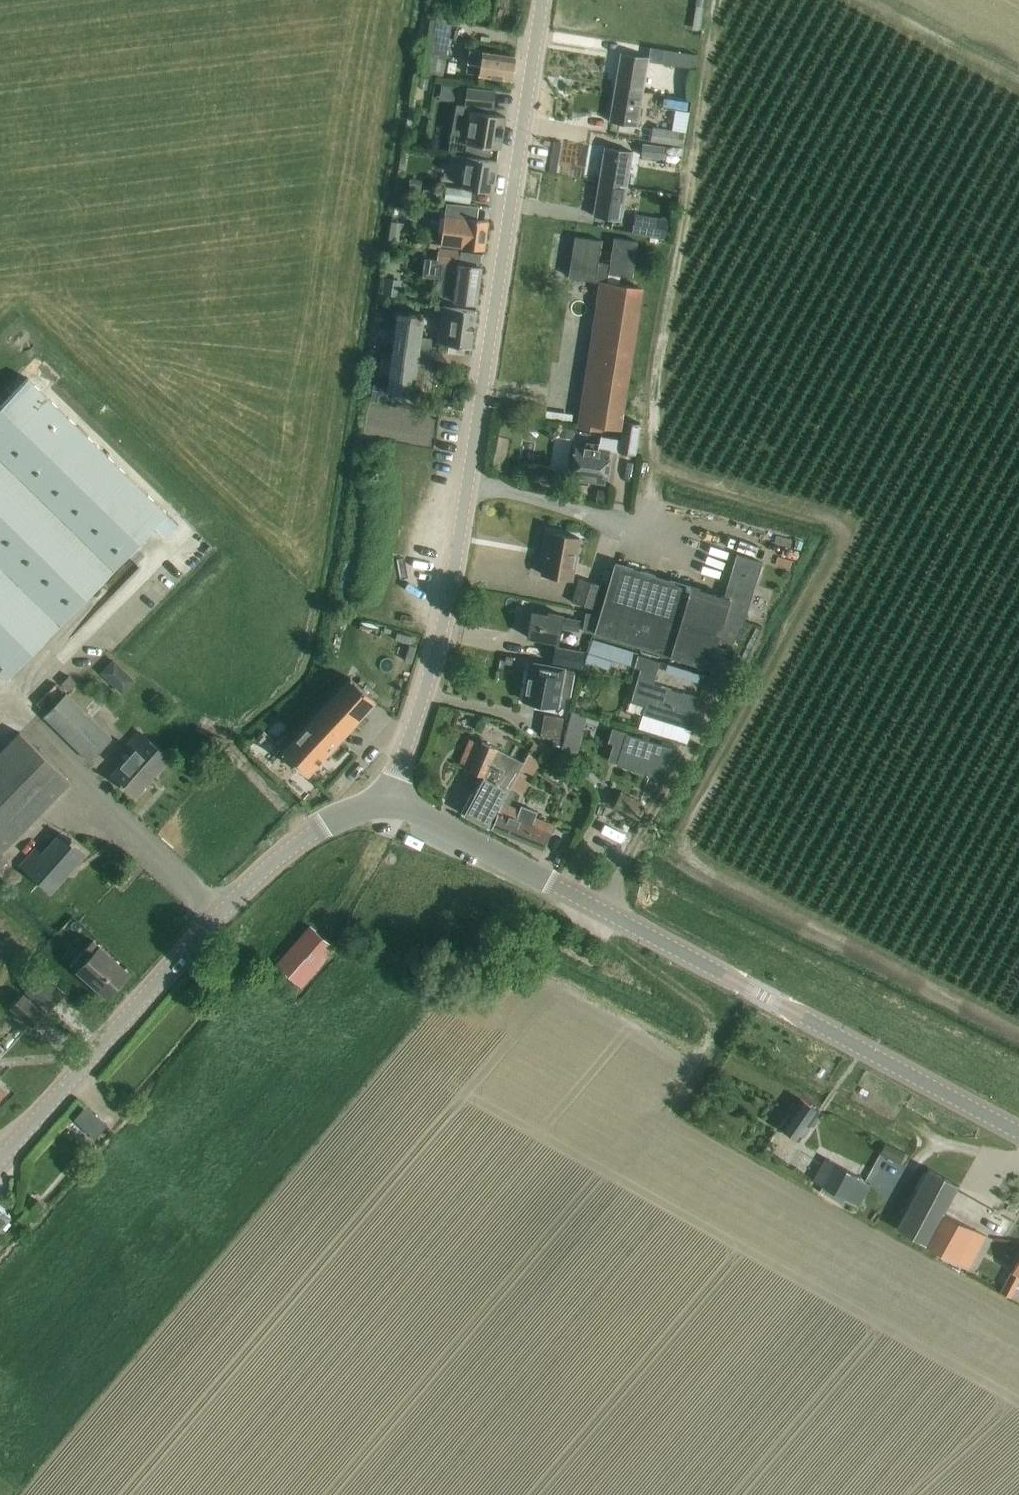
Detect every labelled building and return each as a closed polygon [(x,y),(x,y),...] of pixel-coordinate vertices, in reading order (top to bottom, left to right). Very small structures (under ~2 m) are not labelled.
[(443,77),(451,22),(430,19),(422,74),(443,77)] [(483,28),(484,44),(495,44),(495,27),(483,28)] [(511,79),(514,56),(469,48),(465,71),(475,73),(476,65),(480,66),(479,73),(511,79)] [(695,67),(697,54),(666,49),(664,62),(695,67)] [(643,91),(649,56),(621,51),(615,86),(643,91)] [(494,107),(497,90),(467,86),(465,104),(494,107)] [(637,125),(643,91),(615,86),(609,120),(637,125)] [(685,111),(687,99),(663,95),(661,107),(685,111)] [(485,113),(471,110),(466,142),(465,151),(488,155),(490,145),(499,147),(505,115),(485,112),(485,113)] [(682,144),(684,131),(653,126),(651,139),(682,144)] [(665,158),(666,146),(643,143),(642,154),(665,158)] [(626,185),(632,150),(605,146),(599,180),(626,185)] [(492,191),(497,161),(453,153),(451,165),(463,167),(460,185),(492,191)] [(621,219),(626,185),(599,180),(593,215),(621,219)] [(470,201),(472,189),(447,185),(445,197),(470,201)] [(650,200),(652,190),(634,187),(632,196),(650,200)] [(412,219),(416,201),(406,199),(402,216),(412,219)] [(483,248),(487,220),(476,218),(478,206),(445,201),(440,242),(483,248)] [(637,215),(634,231),(666,236),(668,221),(637,215)] [(414,237),(431,237),(432,226),(415,225),(414,237)] [(610,263),(597,261),(601,239),(574,235),(568,276),(600,281),(597,300),(578,425),(600,428),(600,424),(618,427),(620,415),(623,415),(643,286),(619,283),(620,274),(632,275),(637,241),(613,237),(610,263)] [(476,303),(481,266),(459,263),(461,250),(438,247),(436,262),(444,262),(441,280),(437,280),(436,290),(439,292),(439,298),(476,303)] [(470,346),(475,309),(438,305),(434,341),(449,343),(448,350),(463,352),(465,345),(470,346)] [(427,369),(431,344),(419,343),(423,315),(396,311),(389,356),(380,355),(378,373),(383,373),(380,389),(421,395),(425,368),(427,369)] [(49,353),(61,364),(68,356),(56,345),(49,353)] [(167,513),(27,377),(0,405),(0,671),(7,678),(167,513)] [(633,454),(638,424),(625,422),(620,452),(633,454)] [(466,448),(467,437),(447,434),(446,445),(466,448)] [(596,448),(597,442),(585,440),(584,446),(574,445),(569,476),(602,482),(607,450),(596,448)] [(571,578),(578,536),(545,530),(542,548),(546,548),(541,573),(571,578)] [(742,624),(761,561),(736,553),(724,595),(614,562),(594,631),(706,665),(716,635),(731,639),(742,624)] [(596,608),(603,585),(579,578),(572,601),(596,608)] [(564,615),(564,613),(548,610),(547,614),(531,611),(526,635),(559,641),(562,626),(578,629),(580,617),(564,615)] [(110,658),(119,675),(144,662),(135,645),(110,658)] [(555,646),(553,661),(582,667),(585,651),(555,646)] [(609,669),(614,652),(600,648),(596,665),(609,669)] [(691,728),(697,708),(694,707),(697,696),(653,683),(660,661),(638,654),(635,666),(640,668),(631,698),(646,702),(642,713),(691,728)] [(566,695),(571,668),(554,666),(535,662),(533,670),(528,669),(523,699),(542,703),(555,705),(557,694),(566,695)] [(68,689),(76,682),(68,675),(61,682),(68,689)] [(307,775),(375,700),(349,676),(295,737),(281,752),(307,775)] [(89,760),(111,737),(66,692),(43,715),(89,760)] [(571,710),(562,747),(577,751),(586,714),(571,710)] [(558,737),(561,717),(543,714),(540,735),(558,737)] [(7,858),(0,851),(69,780),(19,731),(0,751),(0,866),(7,858)] [(135,795),(168,757),(138,731),(124,747),(130,753),(111,774),(135,795)] [(664,769),(670,746),(625,732),(616,763),(652,774),(654,766),(664,769)] [(489,826),(510,785),(522,763),(524,760),(499,748),(480,740),(468,769),(483,776),(473,793),(471,792),(461,811),(488,826),(489,826)] [(539,753),(544,746),(534,740),(530,748),(539,753)] [(522,763),(519,769),(531,776),(541,759),(528,752),(524,760),(522,763)] [(518,789),(510,785),(489,826),(543,848),(550,831),(553,823),(537,816),(535,815),(537,811),(520,804),(518,808),(509,805),(518,789)] [(636,818),(643,805),(620,792),(612,806),(636,818)] [(50,890),(84,852),(60,832),(42,853),(35,847),(21,864),(50,890)] [(309,924),(276,963),(291,976),(293,978),(301,985),(308,978),(335,947),(324,938),(309,924)] [(106,996),(128,973),(93,939),(71,963),(106,996)] [(48,1008),(63,992),(41,972),(26,988),(48,1008)] [(32,1026),(44,1013),(23,993),(11,1007),(32,1026)] [(818,1110),(801,1098),(796,1105),(792,1102),(786,1111),(790,1114),(781,1127),(798,1139),(818,1110)] [(95,1136),(106,1124),(85,1105),(74,1118),(95,1136)] [(899,1162),(904,1152),(885,1141),(879,1152),(899,1162)] [(857,1206),(860,1201),(870,1184),(825,1157),(812,1179),(857,1206)] [(958,1184),(928,1168),(896,1227),(954,1258),(971,1227),(943,1212),(958,1184)] [(45,1206),(43,1204),(39,1201),(37,1198),(26,1210),(34,1217),(45,1206)] [(10,1213),(0,1205),(0,1224),(10,1213)] [(34,1218),(34,1217),(26,1210),(13,1223),(22,1231),(34,1218)] [(1002,1288),(1011,1293),(1017,1282),(1018,1283),(1018,1256),(1002,1288)]
